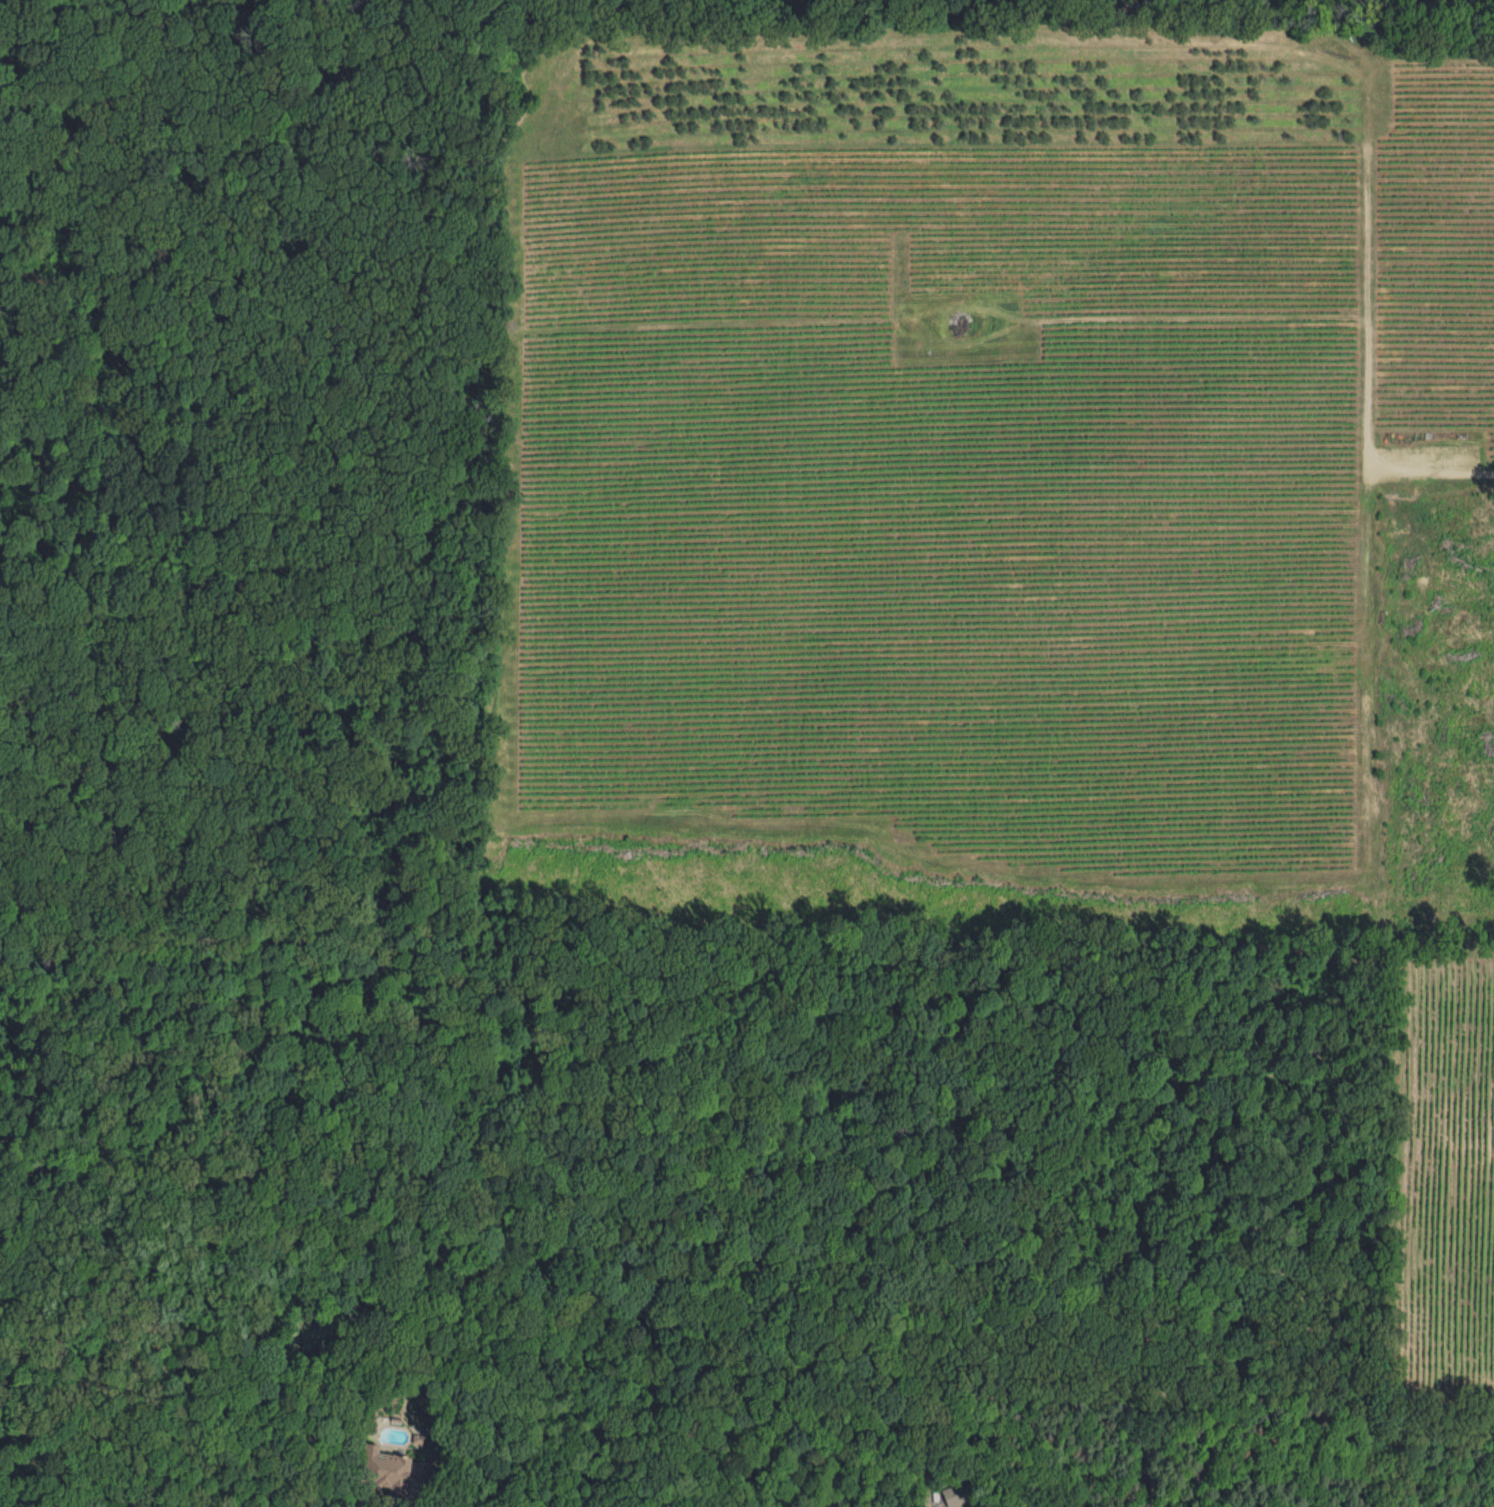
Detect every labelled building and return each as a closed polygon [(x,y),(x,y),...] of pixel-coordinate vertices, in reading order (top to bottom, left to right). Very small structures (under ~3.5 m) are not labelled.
[(412,1455),(379,1451),(380,1443),(371,1442),(370,1454),(375,1455),(373,1469),(370,1487),(408,1491),(412,1455)]
